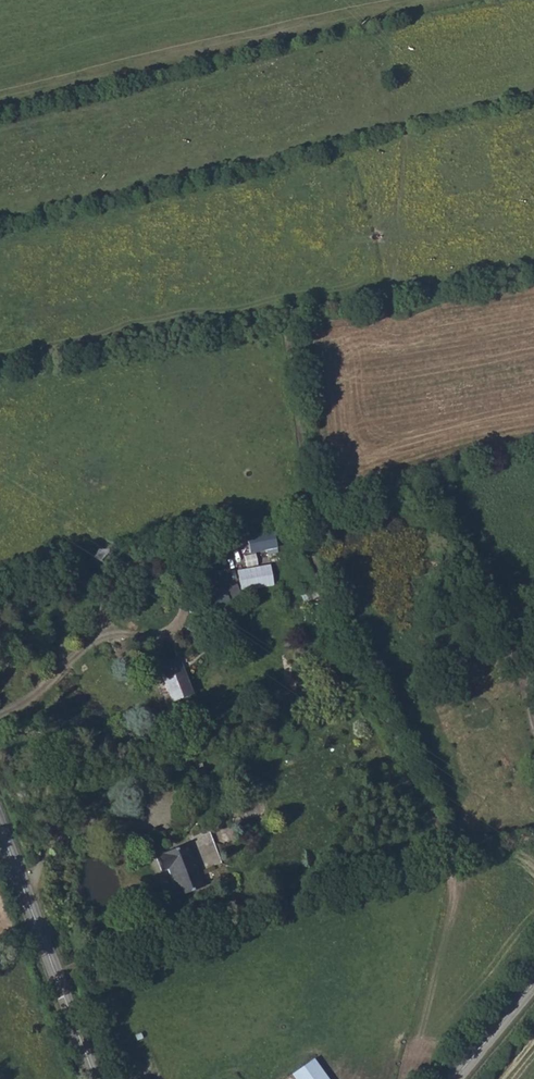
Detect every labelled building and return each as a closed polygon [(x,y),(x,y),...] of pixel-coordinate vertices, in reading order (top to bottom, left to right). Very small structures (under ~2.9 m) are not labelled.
[(419,476),(400,482),(403,489),(422,483),(419,476)] [(273,526),(244,531),(247,546),(275,542),(273,526)] [(212,607),(242,598),(237,583),(223,587),(215,558),(199,563),(212,607)] [(158,655),(150,658),(168,700),(196,688),(179,650),(160,659),(158,655)] [(218,824),(198,832),(212,865),(232,857),(218,824)] [(198,843),(166,857),(172,869),(178,867),(189,894),(215,882),(198,843)] [(321,1077),(323,1078),(351,1078),(344,1065),(321,1077)]
